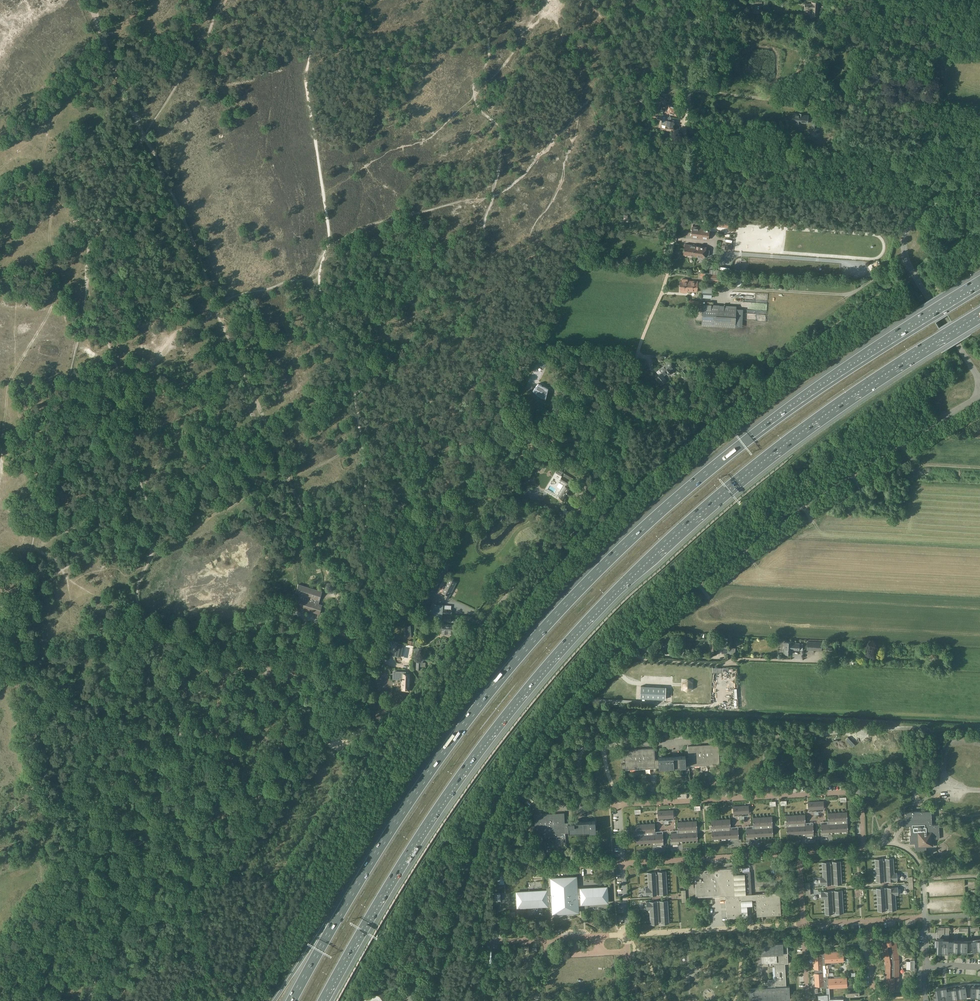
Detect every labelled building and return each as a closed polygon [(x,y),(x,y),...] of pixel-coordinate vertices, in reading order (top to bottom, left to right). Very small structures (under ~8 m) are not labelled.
[(804,3),(804,8),(810,9),(812,9),(812,14),(811,13),(811,17),(817,17),(818,2),(812,2),(812,4),(804,3)] [(942,76),(942,64),(931,64),(931,66),(930,76),(942,76)] [(659,96),(651,114),(657,115),(664,116),(670,117),(671,114),(672,114),(677,116),(677,115),(678,115),(679,113),(678,113),(679,110),(678,109),(675,108),(675,107),(671,106),(669,105),(667,110),(666,109),(665,112),(665,114),(662,114),(662,113),(660,113),(657,113),(659,109),(658,109),(661,103),(666,104),(667,99),(660,97),(659,96)] [(792,113),(792,122),(807,124),(808,115),(792,113)] [(658,115),(657,118),(661,119),(661,120),(662,120),(661,124),(664,124),(666,125),(665,129),(673,131),(674,125),(673,124),(674,121),(670,121),(671,117),(658,115)] [(692,226),(691,237),(708,239),(709,228),(692,226)] [(685,244),(684,249),(705,252),(706,247),(685,244)] [(705,257),(705,252),(684,249),(683,254),(705,257)] [(702,297),(711,298),(712,287),(703,286),(702,297)] [(703,304),(702,325),(735,327),(736,306),(703,304)] [(669,361),(659,369),(664,375),(667,373),(668,375),(672,371),(671,369),(673,367),(669,361)] [(661,373),(655,377),(660,383),(665,378),(661,373)] [(538,383),(535,387),(528,384),(525,390),(529,391),(531,387),(533,389),(533,390),(536,393),(539,394),(538,397),(539,395),(544,398),(546,393),(547,394),(548,389),(541,386),(542,385),(538,383)] [(550,403),(549,408),(557,411),(559,406),(550,403)] [(566,501),(572,489),(568,487),(570,485),(571,486),(573,483),(562,476),(560,479),(561,480),(559,482),(563,485),(557,495),(566,501)] [(442,592),(446,594),(444,598),(448,600),(450,596),(457,582),(449,578),(442,592)] [(443,604),(435,604),(434,619),(442,620),(443,604)] [(443,630),(443,633),(454,634),(454,625),(443,624),(443,630)] [(710,638),(710,649),(717,649),(717,644),(723,645),(723,648),(728,648),(728,654),(735,654),(735,648),(733,648),(731,648),(727,648),(727,638),(722,638),(722,639),(717,639),(717,638),(710,638)] [(784,648),(783,649),(783,651),(784,652),(784,653),(793,654),(793,650),(800,650),(800,644),(793,643),(794,642),(784,642),(784,648)] [(821,650),(822,642),(807,642),(807,649),(821,650)] [(404,644),(402,644),(397,643),(395,656),(396,656),(401,657),(404,644)] [(402,691),(409,691),(410,672),(406,671),(393,671),(393,679),(402,679),(402,680),(402,682),(403,683),(403,688),(402,688),(402,691)] [(665,699),(666,687),(641,686),(640,698),(665,699)] [(621,769),(625,769),(656,767),(656,768),(659,768),(686,766),(686,765),(715,763),(716,766),(720,766),(720,763),(720,761),(723,761),(722,756),(719,756),(719,744),(717,744),(710,744),(706,744),(706,748),(701,749),(701,745),(697,745),(690,745),(688,745),(689,758),(686,758),(686,756),(679,756),(679,757),(677,757),(677,756),(658,757),(658,759),(655,759),(655,747),(653,747),(646,748),(642,748),(642,752),(637,752),(637,748),(633,749),(626,749),(624,749),(625,763),(621,764),(621,769)] [(823,801),(808,802),(808,809),(824,809),(823,801)] [(749,813),(749,805),(733,806),(733,814),(749,813)] [(674,817),(673,810),(658,811),(658,818),(674,817)] [(932,824),(931,810),(906,812),(906,819),(910,819),(910,826),(910,830),(910,836),(909,836),(910,844),(914,843),(915,850),(926,850),(926,847),(933,846),(933,839),(939,839),(939,824),(932,824)] [(552,814),(546,814),(546,813),(534,814),(535,826),(533,826),(533,829),(535,828),(535,833),(541,833),(541,836),(561,835),(561,832),(568,832),(569,833),(596,831),(596,830),(596,823),(595,821),(568,822),(568,824),(565,824),(564,812),(552,813),(552,814)] [(847,812),(828,813),(828,824),(821,824),(821,835),(830,835),(829,832),(848,831),(847,812)] [(813,825),(806,825),(805,814),(786,816),(787,835),(806,834),(806,836),(814,836),(813,825)] [(773,835),(772,816),(753,818),(753,828),(746,829),(747,840),(755,839),(755,837),(773,835)] [(738,829),(731,830),(730,819),(711,820),(712,839),(731,838),(731,841),(739,840),(738,829)] [(697,821),(677,822),(678,833),(671,833),(671,844),(679,844),(679,841),(698,840),(697,821)] [(663,834),(656,834),(655,823),(636,824),(637,844),(655,842),(655,845),(664,845),(663,834)] [(883,858),(874,859),(876,882),(884,881),(886,881),(897,880),(897,872),(894,872),(893,858),(885,858),(885,861),(883,861),(883,858)] [(822,862),(823,877),(820,877),(820,885),(832,884),(831,882),(833,882),(833,884),(842,884),(842,880),(841,861),(835,861),(832,861),(832,864),(830,864),(830,862),(828,862),(822,862)] [(735,895),(733,867),(694,870),(696,897),(714,896),(714,892),(718,891),(718,896),(726,896),(727,918),(742,917),(741,901),(749,900),(749,901),(752,900),(752,894),(751,894),(750,883),(751,883),(751,877),(750,877),(750,872),(745,872),(746,894),(735,895)] [(656,872),(647,872),(648,887),(645,887),(646,895),(657,895),(657,894),(659,894),(667,894),(666,871),(658,871),(658,874),(656,874),(656,872)] [(516,892),(517,908),(556,905),(556,907),(555,907),(555,914),(576,912),(575,904),(608,902),(607,887),(577,888),(576,876),(551,878),(551,888),(547,888),(547,890),(516,892)] [(898,895),(898,887),(887,887),(887,890),(885,890),(885,887),(876,888),(877,911),(883,911),(886,910),(886,908),(888,908),(888,910),(890,910),(896,910),(896,909),(895,895),(898,895)] [(832,891),(821,891),(821,900),(824,899),(825,914),(831,914),(833,914),(833,911),(835,911),(835,914),(839,913),(844,913),(843,894),(842,890),(834,891),(834,893),(832,893),(832,891)] [(757,916),(781,915),(780,892),(756,893),(756,894),(757,894),(758,916),(757,916)] [(657,901),(646,901),(647,910),(649,909),(650,924),(659,924),(659,921),(661,921),(661,924),(669,923),(668,900),(659,901),(658,901),(657,901)] [(898,990),(899,953),(898,953),(895,937),(882,939),(886,961),(886,965),(887,965),(886,990),(898,990)] [(938,945),(937,952),(970,953),(979,951),(979,939),(972,940),(972,941),(968,941),(949,940),(950,938),(944,938),(935,938),(935,939),(935,944),(935,945),(938,945)] [(762,955),(762,963),(773,962),(774,964),(775,964),(775,966),(773,966),(773,979),(768,980),(768,987),(749,988),(749,1000),(775,1000),(774,1000),(784,1000),(783,999),(790,999),(790,986),(786,986),(786,968),(785,968),(785,964),(789,963),(788,953),(789,953),(788,943),(783,943),(783,942),(761,943),(762,955)] [(814,979),(814,981),(815,981),(815,986),(823,986),(823,988),(826,988),(827,994),(830,994),(829,988),(835,988),(835,989),(842,989),(842,987),(848,987),(847,977),(841,978),(841,976),(834,976),(835,978),(828,978),(828,976),(826,976),(826,973),(827,973),(827,968),(826,968),(825,962),(832,962),(832,964),(838,964),(838,962),(844,961),(844,952),(838,952),(838,951),(831,951),(831,952),(825,953),(821,953),(821,956),(814,956),(814,961),(813,961),(813,963),(813,964),(814,965),(814,969),(815,969),(815,973),(815,977),(814,977),(814,978),(814,979)] [(693,962),(691,966),(694,970),(698,969),(700,965),(698,962),(693,962)] [(937,995),(934,995),(935,1000),(943,1000),(944,1000),(949,1000),(949,998),(968,996),(968,995),(972,995),(979,996),(979,984),(969,983),(936,988),(937,995)]
